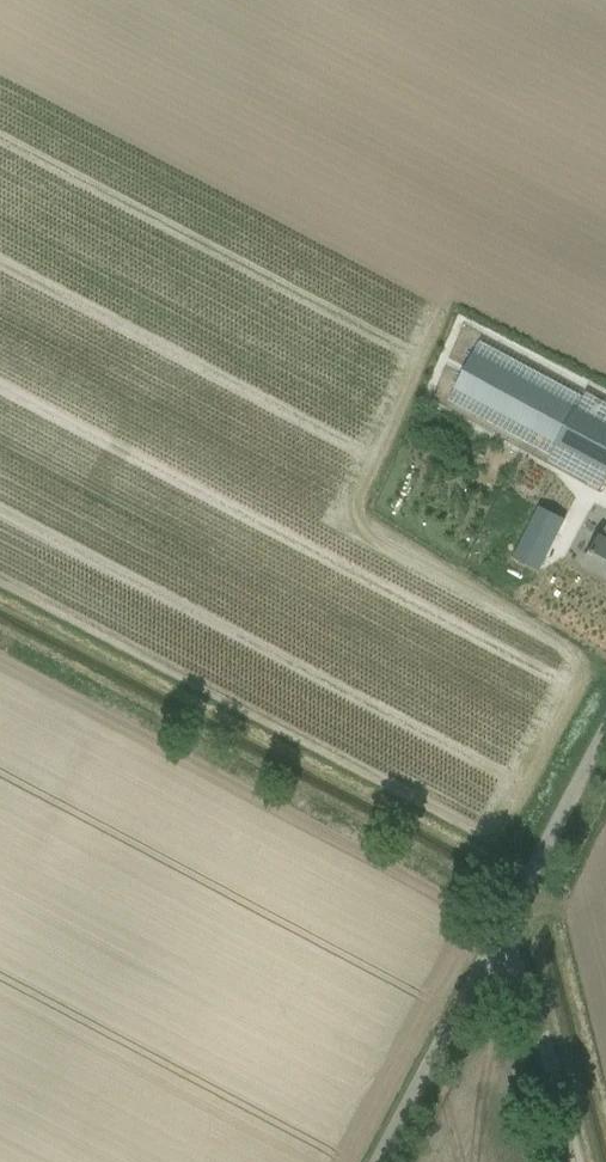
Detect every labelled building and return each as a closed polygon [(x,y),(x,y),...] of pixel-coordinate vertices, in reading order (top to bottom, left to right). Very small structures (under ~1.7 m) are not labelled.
[(474,353),(456,387),(605,469),(605,425),(474,353)] [(512,558),(536,569),(540,571),(570,510),(544,498),(539,509),(536,507),(512,558)] [(605,578),(605,532),(603,538),(600,536),(584,566),(605,578)]
